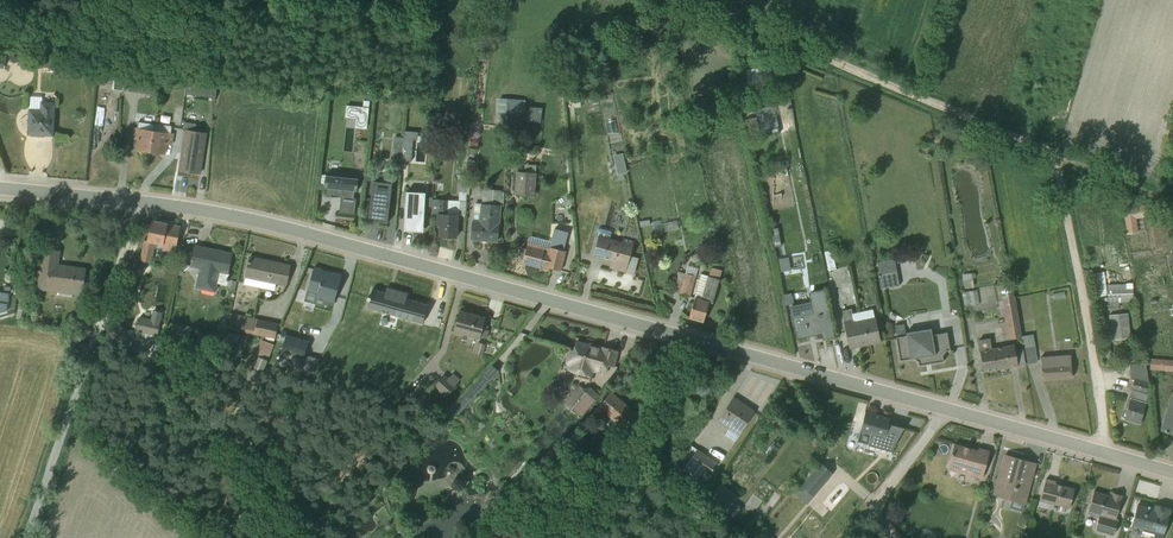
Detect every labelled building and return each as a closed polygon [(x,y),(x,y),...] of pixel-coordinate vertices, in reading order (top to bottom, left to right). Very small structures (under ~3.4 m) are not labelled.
[(43,68),(56,68),(57,59),(44,58),(43,68)] [(796,79),(803,77),(800,68),(792,71),(796,79)] [(116,90),(150,95),(149,99),(154,100),(158,73),(136,69),(135,75),(133,74),(132,78),(119,76),(116,90)] [(159,83),(168,85),(170,72),(161,71),(159,83)] [(184,94),(215,98),(216,85),(186,80),(184,94)] [(722,102),(732,102),(732,82),(721,82),(721,97),(722,97),(722,102)] [(507,99),(500,98),(497,127),(520,128),(521,122),(520,122),(520,120),(524,121),(524,118),(525,118),(526,100),(507,98),(507,99)] [(355,128),(366,129),(369,101),(363,101),(363,108),(346,106),(345,118),(356,119),(355,128)] [(29,134),(52,135),(54,102),(40,102),(40,111),(30,110),(29,134)] [(750,134),(760,131),(760,128),(767,126),(765,116),(757,118),(757,117),(747,119),(750,134)] [(184,120),(182,127),(195,129),(196,123),(184,120)] [(150,152),(154,125),(138,122),(137,128),(134,128),(132,139),(138,140),(137,150),(150,152)] [(436,132),(443,133),(444,123),(437,122),(436,132)] [(150,152),(164,154),(166,144),(172,145),(174,134),(171,133),(172,126),(154,123),(154,125),(150,152)] [(179,170),(200,173),(206,133),(186,129),(179,170)] [(756,163),(763,162),(757,134),(750,135),(756,163)] [(764,147),(779,145),(778,137),(763,140),(764,147)] [(402,161),(409,161),(410,142),(403,141),(402,161)] [(618,176),(626,173),(622,162),(614,165),(618,176)] [(515,194),(535,195),(537,173),(516,172),(515,194)] [(339,213),(354,215),(356,199),(354,198),(354,191),(357,192),(358,179),(352,178),(352,175),(328,173),(328,175),(326,175),(324,188),(327,188),(326,196),(330,197),(337,198),(337,197),(340,198),(339,213)] [(447,214),(457,215),(465,216),(467,176),(458,175),(458,184),(457,184),(456,195),(459,195),(459,201),(448,200),(447,214)] [(368,221),(387,224),(392,184),(372,182),(368,221)] [(478,240),(497,241),(501,190),(483,189),(482,204),(480,204),(474,204),(472,220),(470,240),(478,241),(478,240)] [(404,231),(423,232),(425,193),(406,192),(404,231)] [(439,237),(456,238),(457,215),(447,214),(448,200),(438,200),(437,214),(437,226),(440,226),(439,237)] [(1123,209),(1127,235),(1138,233),(1136,219),(1146,218),(1144,206),(1123,209)] [(175,254),(180,227),(151,221),(147,241),(144,240),(140,260),(143,261),(142,264),(147,265),(148,262),(151,263),(155,244),(163,245),(162,251),(175,254)] [(655,236),(662,234),(659,221),(652,223),(655,236)] [(665,232),(679,229),(677,221),(663,224),(665,232)] [(1151,223),(1155,249),(1166,248),(1169,265),(1172,265),(1172,240),(1170,221),(1160,222),(1151,223)] [(775,248),(779,247),(775,228),(770,229),(772,239),(773,239),(775,248)] [(625,272),(634,241),(623,238),(622,242),(610,238),(611,232),(600,229),(598,229),(597,231),(596,233),(597,235),(598,236),(593,256),(611,261),(609,268),(625,272)] [(540,266),(560,271),(566,251),(563,251),(567,237),(554,233),(551,242),(529,236),(526,249),(523,248),(519,251),(518,254),(520,258),(523,259),(522,263),(539,268),(540,266)] [(228,274),(232,254),(194,246),(189,267),(199,269),(195,288),(215,292),(216,283),(227,285),(229,274),(228,274)] [(37,290),(81,296),(86,268),(57,264),(59,252),(42,250),(37,290)] [(828,271),(836,269),(832,250),(824,252),(828,271)] [(626,271),(633,273),(638,257),(631,255),(626,271)] [(245,278),(286,286),(290,266),(249,257),(245,278)] [(876,259),(879,287),(898,285),(895,258),(876,259)] [(324,304),(333,307),(341,276),(332,273),(332,274),(321,271),(322,270),(313,268),(304,301),(324,306),(324,304)] [(689,318),(703,322),(709,303),(712,304),(721,273),(713,271),(711,277),(707,276),(708,276),(701,274),(689,318)] [(677,272),(671,292),(689,297),(696,277),(677,272)] [(963,289),(974,288),(973,278),(971,278),(971,273),(961,275),(963,289)] [(1094,277),(1095,291),(1106,290),(1104,276),(1094,277)] [(1009,340),(1021,338),(1021,337),(1012,282),(1000,284),(1009,340)] [(1107,285),(1107,303),(1109,303),(1118,303),(1133,302),(1133,284),(1107,285)] [(7,310),(10,287),(4,286),(3,292),(0,292),(0,312),(7,310)] [(406,299),(407,294),(386,288),(385,293),(372,290),(370,297),(368,297),(367,300),(369,300),(367,308),(422,324),(428,305),(406,299)] [(824,339),(833,337),(821,290),(808,293),(812,307),(800,310),(802,317),(793,319),(798,338),(823,332),(824,339)] [(964,307),(979,305),(976,291),(962,293),(964,307)] [(18,309),(27,310),(29,295),(20,294),(18,309)] [(850,348),(880,342),(875,318),(877,317),(876,312),(873,313),(872,309),(852,314),(851,310),(842,312),(850,348)] [(275,339),(278,323),(222,311),(218,327),(254,335),(275,339)] [(453,332),(480,339),(480,337),(487,339),(489,331),(487,330),(488,326),(483,324),(485,318),(459,311),(453,332)] [(1108,315),(1111,340),(1130,339),(1128,313),(1108,315)] [(893,324),(894,335),(905,334),(904,323),(893,324)] [(950,350),(947,333),(932,335),(931,329),(906,333),(906,335),(896,337),(900,361),(913,359),(918,362),(919,366),(943,362),(942,356),(945,351),(950,350)] [(281,352),(317,362),(318,359),(304,354),(308,341),(286,335),(281,352)] [(1021,337),(1021,338),(1025,365),(1037,363),(1033,335),(1021,337)] [(983,372),(1017,366),(1014,345),(991,349),(990,338),(978,340),(983,372)] [(261,340),(247,379),(259,383),(274,345),(261,340)] [(474,353),(482,356),(486,345),(478,342),(474,353)] [(613,367),(617,352),(602,347),(601,352),(588,348),(589,345),(576,342),(574,350),(569,349),(565,363),(566,363),(565,365),(568,365),(566,370),(573,372),(572,373),(575,374),(574,378),(591,383),(594,373),(605,376),(607,370),(608,370),(609,366),(613,367)] [(220,366),(231,368),(235,346),(224,344),(220,366)] [(1125,358),(1133,364),(1141,352),(1133,347),(1125,358)] [(310,374),(317,362),(281,352),(277,365),(310,374)] [(1042,380),(1072,378),(1070,355),(1040,357),(1042,380)] [(1151,359),(1150,370),(1172,372),(1172,364),(1172,361),(1151,359)] [(1124,420),(1139,424),(1148,394),(1146,393),(1149,383),(1145,363),(1129,365),(1130,379),(1134,381),(1128,398),(1127,398),(1124,410),(1127,410),(1124,420)] [(482,374),(489,381),(498,371),(491,364),(482,374)] [(433,387),(445,398),(456,386),(455,385),(460,380),(453,373),(448,379),(444,375),(433,387)] [(594,399),(586,392),(571,409),(573,411),(571,413),(577,418),(579,415),(580,416),(594,399)] [(627,433),(641,417),(612,392),(594,414),(601,420),(605,415),(627,433)] [(1172,434),(1172,394),(1162,431),(1172,434)] [(725,436),(734,442),(755,412),(733,397),(717,421),(729,429),(725,436)] [(436,426),(442,430),(457,413),(452,408),(436,426)] [(857,442),(891,451),(903,428),(889,424),(890,419),(865,412),(857,442)] [(817,445),(823,441),(818,434),(812,438),(817,445)] [(947,470),(982,479),(989,452),(978,448),(977,451),(954,444),(947,470)] [(674,469),(681,474),(680,475),(701,488),(718,463),(697,449),(696,449),(690,445),(674,469)] [(1024,504),(1035,464),(1015,458),(1014,460),(1005,458),(995,496),(1012,500),(1010,507),(1022,511),(1024,504)] [(813,497),(832,473),(820,463),(801,487),(813,497)] [(430,474),(432,474),(433,474),(434,473),(435,472),(436,470),(436,469),(435,467),(434,466),(432,465),(431,465),(430,465),(428,466),(427,467),(427,468),(427,470),(427,471),(428,472),(429,473),(430,474)] [(1039,501),(1069,509),(1074,489),(1055,484),(1056,482),(1046,479),(1039,501)] [(716,492),(710,499),(708,498),(705,502),(722,515),(733,501),(735,502),(739,497),(720,483),(714,491),(716,492)] [(1095,530),(1113,535),(1118,519),(1115,518),(1122,496),(1113,493),(1112,496),(1094,491),(1088,512),(1088,515),(1098,518),(1095,530)] [(232,509),(218,498),(207,512),(221,523),(232,509)] [(560,509),(565,512),(571,502),(566,498),(560,509)] [(1170,510),(1155,506),(1153,511),(1137,505),(1131,528),(1132,528),(1131,530),(1132,534),(1135,537),(1138,536),(1141,533),(1141,531),(1142,531),(1141,536),(1147,537),(1152,537),(1153,534),(1155,534),(1154,537),(1163,537),(1170,510)] [(552,521),(557,524),(564,514),(558,511),(552,521)] [(747,537),(761,521),(762,519),(759,516),(757,518),(755,516),(742,532),(747,537)] [(761,528),(753,537),(773,537),(761,528)] [(221,529),(213,536),(214,537),(229,537),(221,529)]
